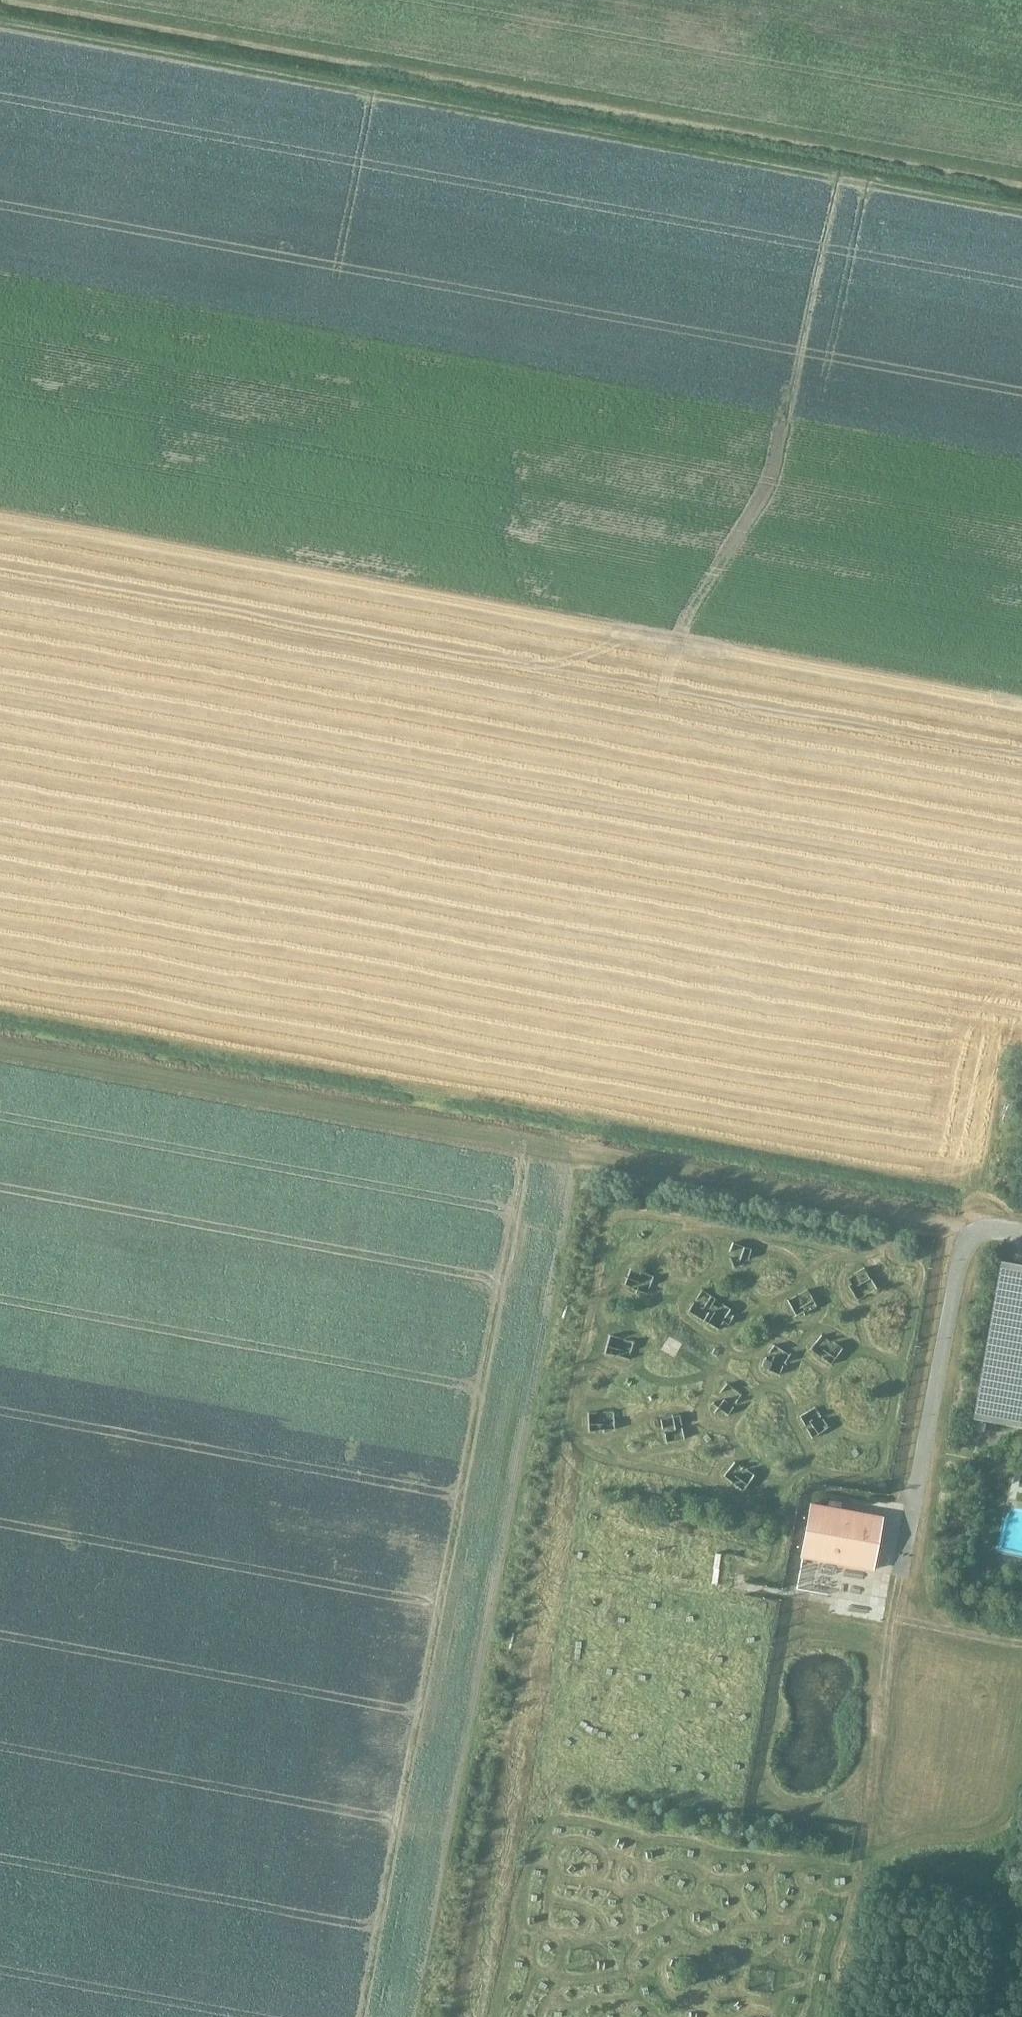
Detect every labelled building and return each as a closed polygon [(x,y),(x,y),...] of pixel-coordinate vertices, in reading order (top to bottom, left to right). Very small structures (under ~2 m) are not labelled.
[(1017,1262),(989,1420),(1021,1426),(1021,1263),(1017,1262)] [(809,1505),(801,1556),(873,1568),(881,1517),(809,1505)] [(987,1509),(986,1518),(994,1519),(995,1510),(987,1509)] [(17,1533),(31,1534),(32,1519),(18,1519),(17,1533)]
